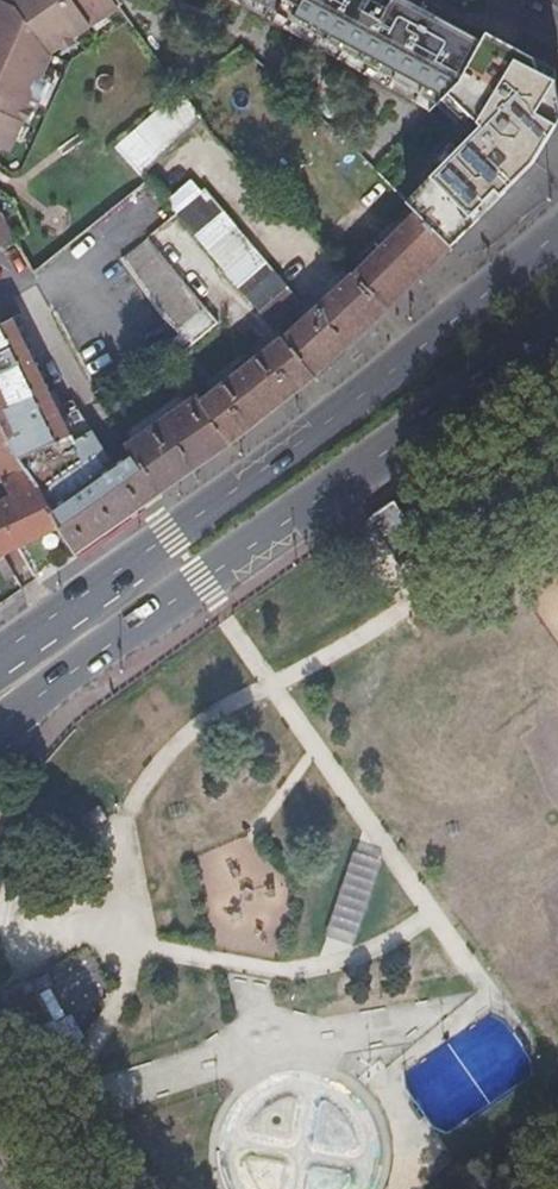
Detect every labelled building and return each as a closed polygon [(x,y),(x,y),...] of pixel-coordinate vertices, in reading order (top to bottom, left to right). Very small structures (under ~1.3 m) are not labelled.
[(114,0),(0,0),(0,150),(1,148),(10,152),(25,121),(30,124),(51,77),(44,74),(52,55),(51,53),(119,6),(114,0)] [(283,16),(436,103),(441,98),(458,80),(486,32),(427,0),(246,0),(283,16)] [(486,32),(458,80),(441,98),(477,129),(406,201),(418,213),(452,247),(534,163),(557,124),(557,75),(557,70),(486,32)] [(119,148),(144,177),(204,121),(182,91),(119,148)] [(290,288),(247,238),(205,188),(199,193),(191,183),(167,204),(261,313),(290,288)] [(418,213),(355,278),(388,312),(421,279),(452,247),(418,213)] [(13,241),(0,214),(0,248),(13,241)] [(180,339),(172,343),(165,347),(174,361),(218,327),(145,233),(125,258),(180,339)] [(25,294),(32,306),(46,299),(13,241),(0,248),(0,308),(25,294)] [(355,278),(284,339),(317,378),(388,312),(355,278)] [(1,425),(63,531),(77,555),(96,542),(116,527),(160,496),(128,449),(126,445),(86,470),(13,320),(3,324),(0,319),(0,423),(1,425)] [(239,376),(203,403),(231,445),(233,443),(276,410),(317,378),(284,339),(249,368),(245,363),(235,371),(239,376)] [(199,398),(128,449),(160,496),(195,471),(231,445),(203,403),(199,398)] [(23,550),(63,531),(1,425),(0,425),(0,472),(14,499),(0,507),(0,560),(23,550)] [(14,499),(0,472),(0,507),(14,499)] [(420,541),(396,505),(368,525),(378,539),(383,546),(388,543),(398,556),(420,541)] [(77,555),(63,531),(23,550),(40,581),(77,555)] [(372,574),(398,556),(388,543),(383,546),(378,539),(358,553),(372,574)] [(355,849),(336,906),(361,914),(379,857),(355,849)] [(19,987),(1,996),(21,1036),(51,1020),(31,980),(19,987)]
